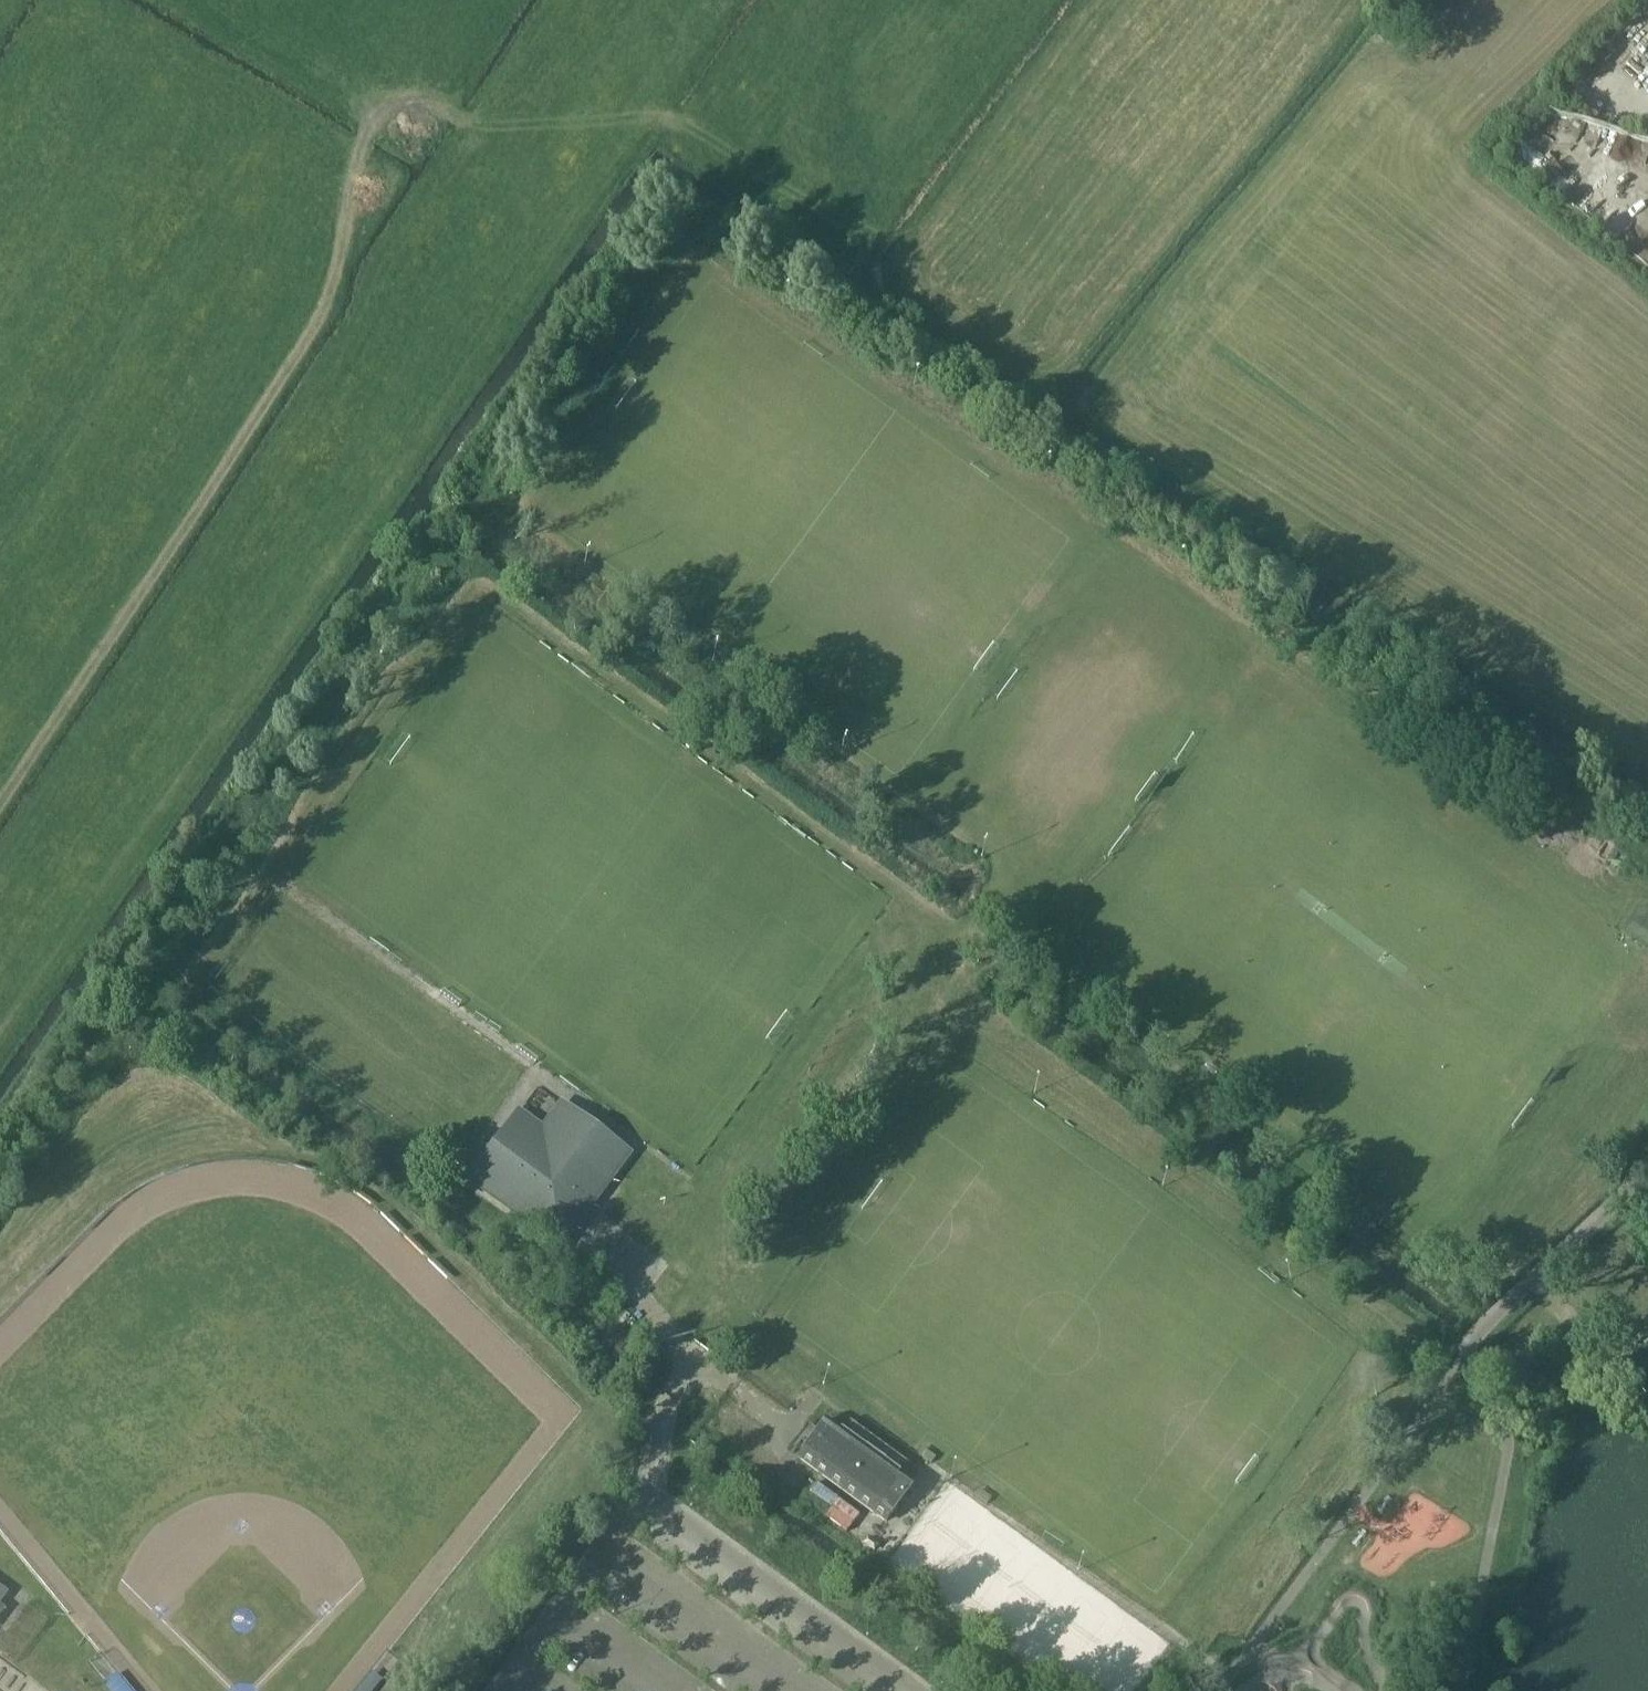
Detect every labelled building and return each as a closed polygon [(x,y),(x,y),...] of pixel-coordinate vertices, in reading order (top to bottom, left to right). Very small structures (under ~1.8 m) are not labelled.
[(546,1153),(534,1144),(544,1131),(519,1113),(470,1180),(560,1246),(600,1193),(595,1189),(604,1177),(609,1181),(628,1154),(575,1115),(546,1153)] [(886,1521),(913,1484),(827,1421),(799,1458),(886,1521)] [(5,1605),(1,1603),(9,1592),(0,1585),(0,1612),(5,1605)] [(396,1642),(356,1690),(379,1690),(410,1654),(396,1642)] [(99,1652),(86,1663),(108,1690),(130,1690),(99,1652)]
